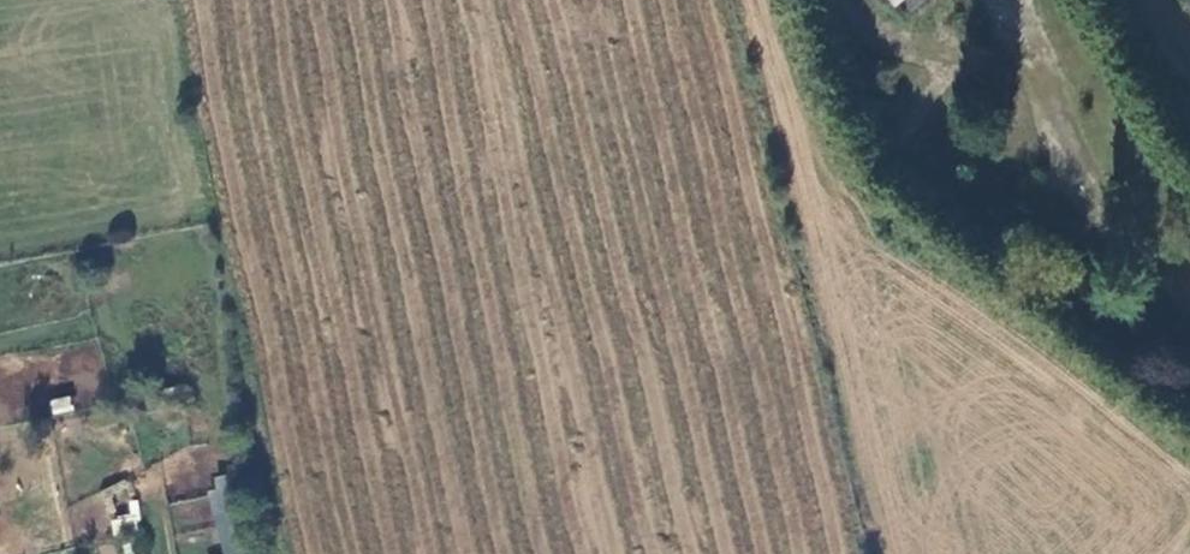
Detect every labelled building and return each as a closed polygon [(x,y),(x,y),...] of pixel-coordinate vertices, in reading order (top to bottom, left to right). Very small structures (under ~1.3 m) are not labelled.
[(104,553),(118,553),(118,546),(103,546),(104,553)]
